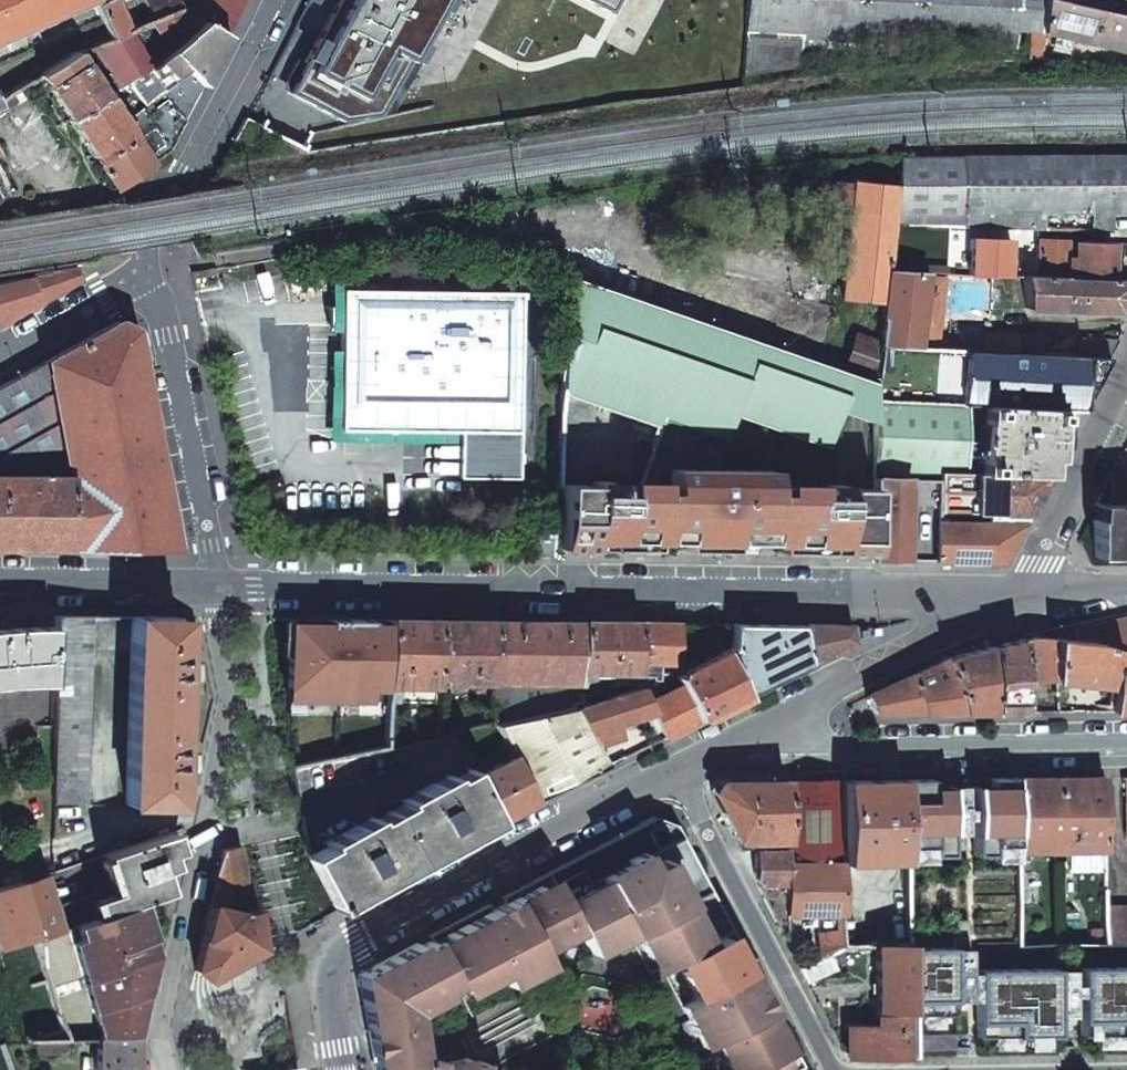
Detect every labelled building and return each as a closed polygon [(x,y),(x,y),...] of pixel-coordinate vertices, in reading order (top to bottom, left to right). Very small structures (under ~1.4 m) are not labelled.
[(41,76),(78,54),(94,48),(111,40),(96,4),(94,0),(45,0),(52,15),(10,33),(0,12),(0,100),(41,76)] [(52,15),(45,0),(9,0),(0,4),(0,12),(10,33),(52,15)] [(111,40),(152,19),(143,0),(124,0),(130,14),(123,18),(115,0),(106,0),(96,4),(111,40)] [(152,19),(177,9),(174,0),(143,0),(152,19)] [(225,37),(243,0),(185,0),(177,9),(225,37)] [(292,29),(315,40),(288,93),(344,122),(377,114),(436,0),(307,0),(292,29)] [(607,14),(614,0),(580,0),(607,14)] [(743,74),(909,53),(910,43),(1017,48),(1017,30),(1029,32),(1043,33),(1043,0),(747,0),(743,74)] [(1043,33),(1048,34),(1090,44),(1097,12),(1051,0),(1043,0),(1043,33)] [(1097,12),(1117,17),(1121,0),(1051,0),(1097,12)] [(1117,17),(1126,19),(1126,0),(1121,0),(1117,17)] [(189,71),(201,84),(225,37),(177,9),(152,19),(111,40),(136,77),(129,82),(136,93),(165,71),(172,77),(184,67),(189,71)] [(1090,44),(1126,53),(1126,19),(1117,17),(1097,12),(1090,44)] [(1029,32),(1029,58),(1056,59),(1048,34),(1043,33),(1029,32)] [(41,76),(70,119),(107,96),(129,82),(136,77),(111,40),(94,48),(114,78),(101,87),(78,54),(41,76)] [(189,71),(160,93),(165,98),(184,121),(193,102),(201,84),(189,71)] [(70,119),(99,162),(135,138),(124,122),(107,96),(70,119)] [(99,162),(116,188),(152,163),(169,150),(184,121),(165,98),(146,115),(141,109),(124,122),(135,138),(99,162)] [(1039,229),(1110,231),(1109,213),(1126,213),(1126,155),(941,155),(898,157),(895,186),(892,223),(937,225),(1039,229)] [(895,186),(854,182),(854,184),(845,183),(844,193),(843,202),(853,203),(848,249),(838,248),(837,261),(846,262),(843,299),(884,303),(887,271),(892,223),(895,186)] [(937,225),(892,223),(887,271),(926,273),(928,243),(936,244),(937,225)] [(1009,240),(971,238),(970,274),(1007,276),(1009,240)] [(1066,240),(1038,239),(1037,245),(1037,265),(1044,265),(1044,262),(1066,262),(1066,240)] [(1112,242),(1073,240),(1072,278),(1110,279),(1112,242)] [(77,280),(74,268),(10,278),(11,282),(0,284),(0,323),(77,280)] [(926,273),(887,271),(884,303),(880,339),(879,346),(920,349),(923,312),(929,313),(930,296),(925,295),(926,273)] [(561,274),(560,394),(657,427),(637,485),(665,485),(665,469),(715,469),(733,416),(826,448),(840,412),(875,423),(875,401),(875,383),(841,371),(561,274)] [(1026,308),(1115,310),(1126,300),(1126,281),(1110,279),(1072,278),(1048,277),(1043,277),(1028,276),(1026,308)] [(340,431),(459,433),(459,479),(519,480),(522,292),(342,290),(340,431)] [(81,549),(180,551),(135,329),(116,321),(45,362),(67,476),(53,488),(0,488),(0,548),(81,549)] [(880,339),(855,331),(841,371),(875,383),(879,346),(880,339)] [(1017,335),(990,334),(990,352),(1017,354),(1017,335)] [(1017,354),(1040,355),(1040,336),(1017,335),(1017,354)] [(1080,338),(1079,357),(1109,358),(1117,340),(1080,338)] [(920,349),(879,346),(875,383),(875,401),(983,405),(1056,409),(1082,410),(1095,384),(1109,358),(1079,357),(1040,355),(1017,354),(990,352),(920,349)] [(45,362),(0,386),(0,488),(53,488),(67,476),(45,362)] [(983,405),(875,401),(875,423),(875,473),(941,474),(980,474),(983,405)] [(980,474),(1049,474),(1049,460),(1056,459),(1056,454),(1056,409),(983,405),(980,474)] [(733,416),(715,469),(767,470),(767,487),(825,488),(825,485),(826,485),(826,448),(733,416)] [(684,549),(731,550),(732,542),(778,543),(778,551),(833,552),(874,552),(875,489),(842,488),(842,484),(826,485),(825,485),(825,488),(767,487),(767,470),(715,469),(665,469),(665,485),(637,485),(607,484),(607,481),(590,481),(590,484),(559,484),(558,548),(587,548),(603,548),(653,549),(654,541),(684,542),(684,549)] [(1111,474),(1111,505),(1126,504),(1126,472),(1111,474)] [(980,474),(941,474),(941,513),(989,513),(1029,514),(1049,474),(980,474)] [(907,562),(908,479),(875,479),(875,489),(874,552),(874,561),(890,561),(907,562)] [(1098,505),(1094,520),(1092,521),(1093,556),(1126,556),(1126,504),(1111,505),(1098,505)] [(1029,514),(989,513),(989,524),(1023,524),(1025,520),(1029,514)] [(948,562),(1004,563),(1023,524),(989,524),(939,523),(938,562),(948,562)] [(55,686),(54,754),(53,804),(87,804),(89,616),(55,615),(54,628),(55,686)] [(177,645),(177,617),(128,616),(126,805),(175,805),(175,778),(181,778),(182,736),(175,736),(176,687),(182,687),(183,645),(177,645)] [(1105,622),(1101,645),(1117,651),(1126,654),(1126,617),(1105,622)] [(322,619),(322,625),(289,625),(288,715),(390,717),(390,708),(389,708),(389,704),(389,686),(390,620),(322,619)] [(397,620),(390,620),(389,686),(405,686),(439,687),(439,620),(397,620)] [(446,620),(439,620),(439,687),(495,688),(495,621),(446,620)] [(495,725),(575,708),(573,704),(583,704),(583,687),(582,683),(583,623),(539,622),(495,621),(495,688),(494,721),(495,725)] [(1055,640),(1101,645),(1105,622),(1069,629),(1033,637),(1055,640)] [(587,623),(583,623),(582,683),(597,684),(596,673),(611,673),(610,623),(587,623)] [(634,623),(610,623),(611,673),(632,673),(633,678),(640,678),(639,676),(640,623),(634,623)] [(660,624),(640,623),(639,676),(660,676),(660,664),(679,664),(680,624),(660,624)] [(685,667),(679,668),(680,674),(678,675),(681,686),(700,720),(811,664),(802,626),(756,625),(732,624),(730,648),(686,671),(685,667)] [(826,626),(802,626),(811,664),(853,643),(850,627),(826,626)] [(26,686),(55,686),(54,628),(23,629),(0,630),(0,688),(26,686)] [(1033,637),(1019,639),(1021,681),(1028,681),(1056,682),(1055,640),(1033,637)] [(1021,681),(1019,639),(987,648),(995,712),(1016,712),(1023,712),(1022,703),(1022,695),(1021,681)] [(1101,645),(1055,640),(1056,682),(1115,684),(1117,651),(1101,645)] [(946,659),(963,712),(976,712),(995,712),(987,648),(946,659)] [(1117,651),(1115,684),(1113,711),(1126,711),(1126,654),(1117,651)] [(939,712),(963,712),(946,659),(866,696),(873,712),(939,712)] [(405,686),(389,686),(389,704),(404,705),(405,686)] [(681,686),(647,703),(652,712),(666,738),(700,720),(681,686)] [(608,741),(620,737),(617,729),(622,727),(620,722),(652,712),(647,703),(640,687),(575,708),(596,744),(608,741)] [(1066,711),(1065,703),(1056,703),(1056,712),(1066,711)] [(596,744),(575,708),(495,725),(505,745),(537,801),(573,784),(608,766),(596,744)] [(451,733),(292,769),(303,819),(306,836),(310,855),(327,846),(325,842),(371,817),(373,820),(403,804),(401,801),(448,774),(450,778),(467,768),(469,767),(463,757),(451,733)] [(506,760),(472,777),(496,823),(517,812),(537,801),(505,745),(500,748),(506,760)] [(471,753),(463,757),(469,767),(467,768),(470,772),(479,768),(471,753)] [(327,846),(310,855),(336,902),(332,904),(336,910),(340,908),(340,909),(418,866),(496,823),(472,777),(470,772),(467,768),(450,778),(448,774),(401,801),(403,804),(373,820),(371,817),(325,842),(327,846)] [(1060,778),(1016,778),(1017,852),(1103,851),(1102,777),(1060,778)] [(1017,852),(1016,778),(991,779),(991,787),(974,787),(975,857),(993,856),(994,862),(1017,862),(1017,852)] [(837,780),(839,863),(907,863),(905,779),(872,780),(837,780)] [(934,779),(905,779),(907,863),(933,862),(933,857),(953,857),(953,851),(967,850),(966,787),(934,788),(934,779)] [(811,781),(785,782),(785,838),(786,850),(786,914),(841,914),(839,863),(837,780),(811,781)] [(785,838),(785,782),(717,783),(711,792),(731,833),(734,838),(785,838)] [(642,822),(502,897),(505,903),(539,885),(542,891),(554,884),(564,903),(603,882),(601,877),(628,863),(625,859),(640,851),(646,864),(660,857),(699,930),(692,934),(699,946),(720,935),(726,948),(731,946),(756,992),(762,989),(680,836),(656,849),(646,831),(652,828),(653,829),(656,830),(659,830),(661,830),(665,827),(666,825),(666,821),(664,817),(660,815),(659,815),(642,822)] [(113,886),(55,906),(63,930),(76,925),(138,903),(169,892),(162,871),(175,866),(169,854),(178,851),(172,832),(101,855),(107,871),(113,886)] [(243,849),(242,846),(234,852),(222,887),(215,909),(241,915),(256,912),(243,849)] [(786,914),(786,850),(754,849),(754,878),(786,942),(786,914)] [(603,882),(564,903),(576,925),(592,953),(634,931),(648,958),(652,955),(659,968),(679,957),(699,946),(692,934),(699,930),(660,857),(646,864),(640,851),(625,859),(628,863),(601,877),(603,882)] [(35,935),(36,938),(63,930),(55,906),(45,874),(32,878),(18,882),(5,887),(0,888),(0,946),(35,935)] [(16,876),(3,880),(5,887),(18,882),(16,876)] [(448,940),(435,946),(454,981),(456,987),(469,980),(473,986),(499,972),(506,985),(534,970),(530,964),(544,957),(540,950),(567,936),(564,932),(576,925),(564,903),(554,884),(542,891),(539,885),(505,903),(492,910),(445,935),(448,940)] [(72,942),(99,1038),(135,1038),(138,1025),(141,1013),(131,1008),(127,997),(146,991),(145,990),(144,990),(140,977),(150,974),(154,954),(145,950),(141,938),(138,927),(143,918),(138,903),(76,925),(80,940),(72,942)] [(489,904),(430,936),(432,941),(435,946),(448,940),(445,935),(492,910),(489,904)] [(1104,907),(1105,944),(1126,943),(1126,907),(1104,907)] [(236,966),(263,951),(256,912),(241,915),(215,909),(195,971),(210,984),(236,966)] [(841,919),(813,921),(818,957),(829,952),(842,947),(841,919)] [(965,919),(950,919),(951,946),(909,947),(910,1016),(919,1016),(919,1028),(940,1028),(939,1016),(953,1016),(952,1001),(975,1001),(974,972),(966,972),(965,919)] [(679,957),(686,969),(680,973),(694,999),(681,1006),(696,1034),(701,1031),(709,1044),(716,1040),(730,1066),(736,1063),(739,1069),(785,1069),(790,1067),(783,1055),(788,1052),(763,1005),(760,999),(756,992),(731,946),(726,948),(720,935),(699,946),(679,957)] [(358,975),(360,988),(364,1007),(368,1029),(366,1029),(371,1060),(374,1060),(376,1069),(484,1069),(483,1061),(468,1064),(466,1058),(437,1063),(434,1047),(419,1050),(412,1011),(444,994),(442,988),(454,981),(435,946),(432,941),(420,947),(417,943),(358,975)] [(909,944),(874,945),(875,984),(870,984),(871,993),(875,993),(877,1057),(911,1057),(911,1051),(911,1036),(910,1016),(909,947),(909,944)] [(818,957),(798,966),(807,983),(837,969),(829,952),(818,957)] [(1077,967),(1078,983),(1078,994),(1079,1035),(1094,1035),(1094,1047),(1119,1047),(1119,1035),(1126,1035),(1126,1047),(1126,966),(1077,967)] [(1069,967),(974,969),(974,972),(975,1001),(975,1037),(990,1037),(990,1049),(1016,1049),(1016,1037),(1022,1037),(1022,1049),(1043,1048),(1043,1036),(1056,1036),(1056,1016),(1070,1016),(1069,994),(1078,994),(1078,983),(1069,983),(1069,967)] [(763,1005),(788,1052),(783,1055),(790,1067),(785,1069),(797,1069),(803,1067),(769,1002),(763,1005)] [(849,1030),(850,1058),(877,1057),(876,1047),(872,1048),(872,1029),(849,1030)] [(953,1035),(911,1036),(911,1051),(953,1050),(953,1035)] [(99,1038),(98,1069),(135,1069),(135,1038),(99,1038)]
